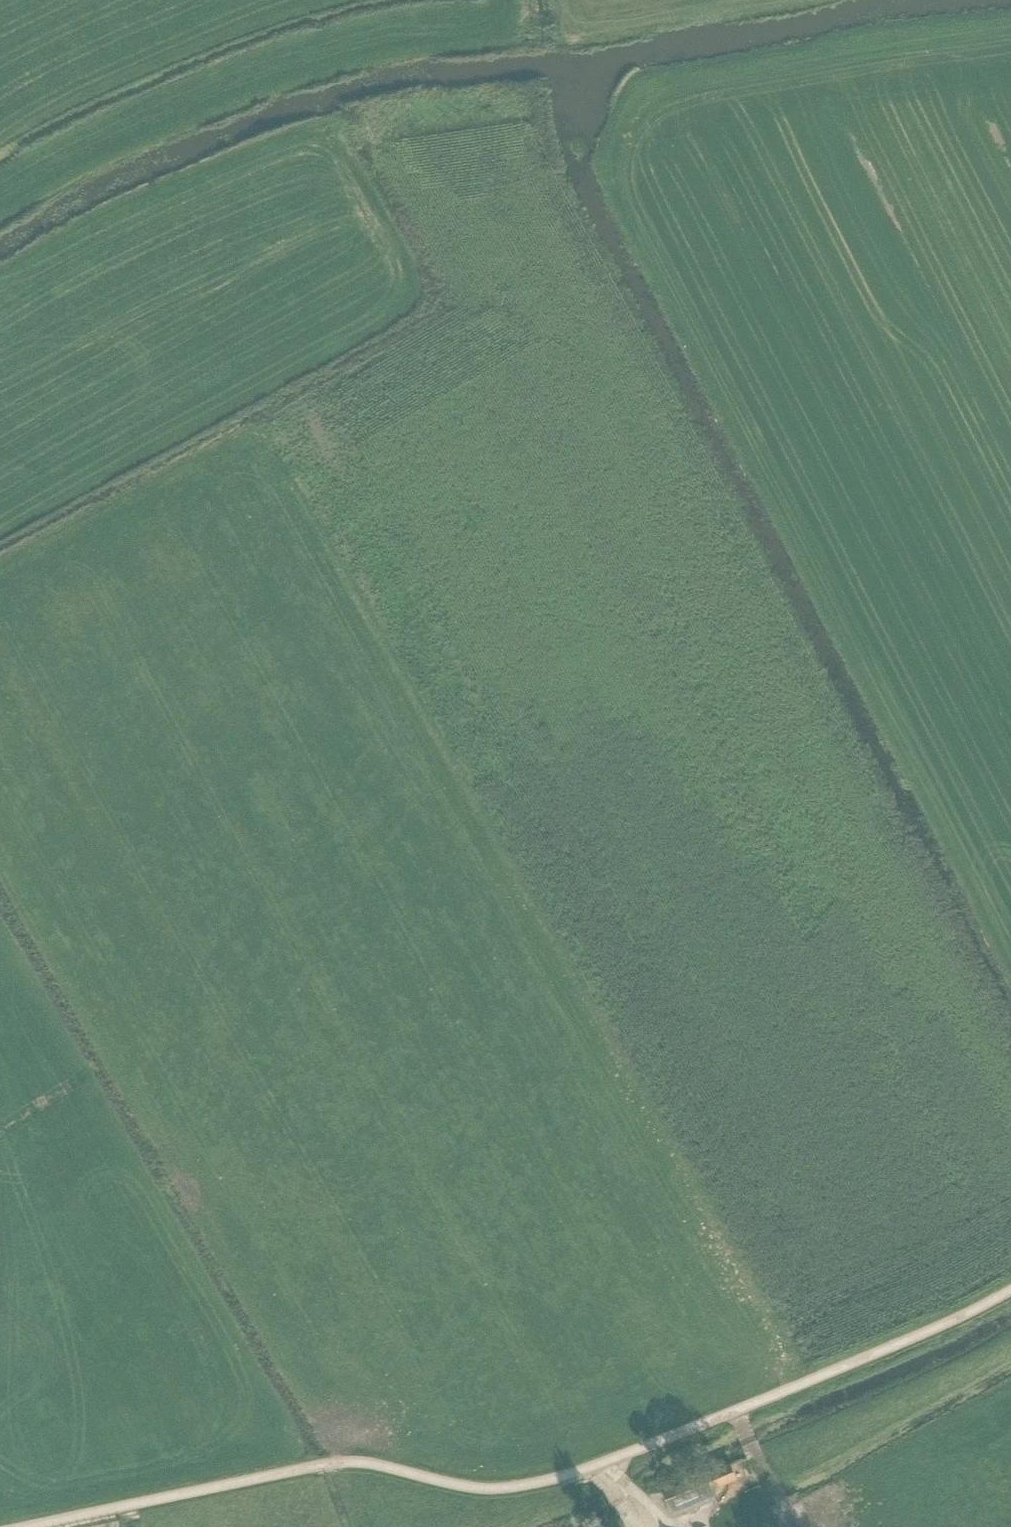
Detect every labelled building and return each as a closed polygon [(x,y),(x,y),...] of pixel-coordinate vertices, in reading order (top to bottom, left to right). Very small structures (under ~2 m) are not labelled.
[(714,1490),(738,1481),(731,1464),(664,1492),(672,1513),(715,1496),(714,1490)]
